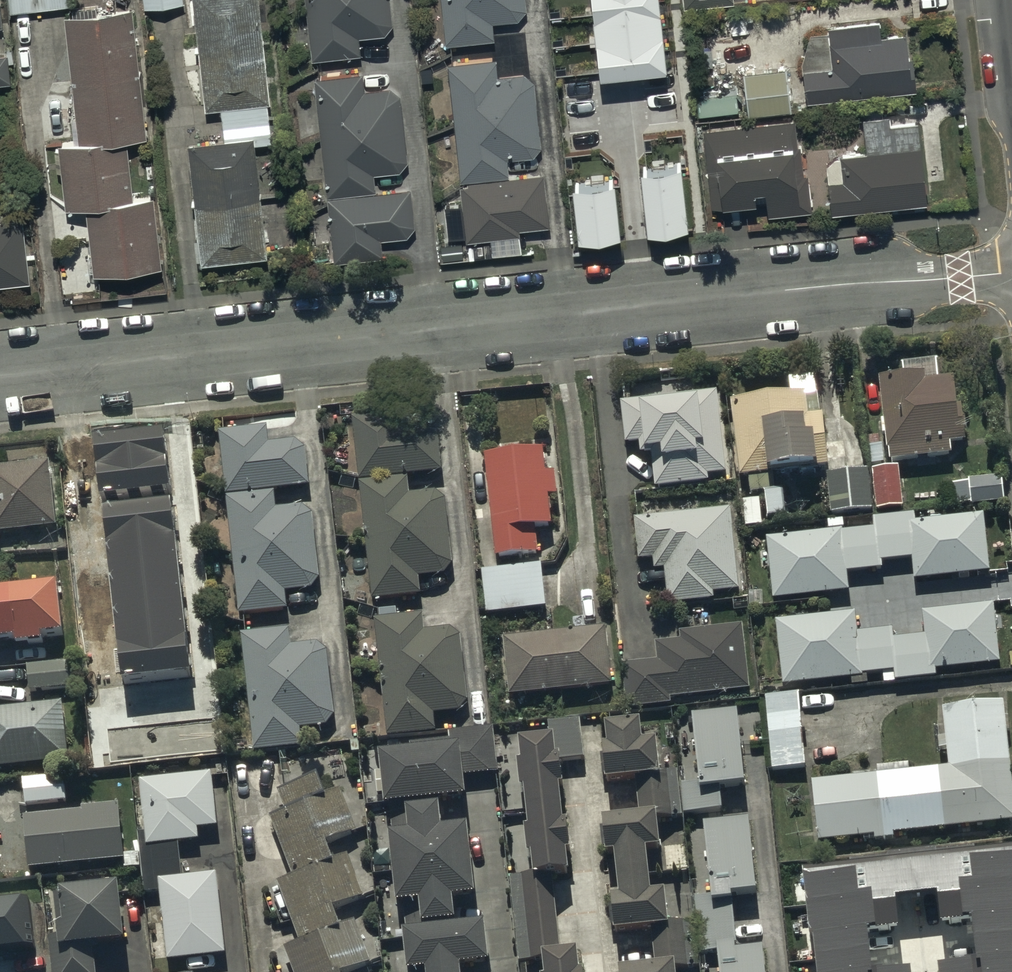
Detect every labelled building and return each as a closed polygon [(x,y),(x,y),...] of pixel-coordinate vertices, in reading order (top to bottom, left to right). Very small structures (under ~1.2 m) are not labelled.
[(12,80),(4,0),(0,0),(0,81),(12,80)] [(207,105),(223,103),(271,99),(261,0),(195,0),(207,105)] [(314,54),(362,48),(360,32),(386,29),(393,20),(391,0),(308,0),(314,54)] [(450,38),(492,32),(490,13),(524,9),(523,0),(445,0),(450,38)] [(603,75),(667,67),(659,0),(595,0),(603,75)] [(134,2),(67,10),(81,133),(128,128),(148,126),(134,2)] [(829,24),(801,28),(810,95),(912,82),(906,28),(885,30),(883,11),(829,18),(829,24)] [(496,56),(450,61),(462,175),(511,170),(510,155),(536,152),(543,141),(535,76),(523,68),(498,71),(496,56)] [(787,62),(744,67),(750,109),(793,104),(787,62)] [(361,66),(314,71),(328,191),(377,186),(374,168),(401,165),(409,155),(402,89),(392,81),(364,85),(361,66)] [(869,144),(840,148),(827,161),(833,206),(892,198),(894,208),(925,204),(924,196),(929,195),(918,116),(894,120),(893,108),(884,109),(883,98),(863,101),(869,144)] [(271,99),(223,103),(226,136),(256,132),(274,132),(271,99)] [(794,113),(706,123),(714,198),(769,192),(771,209),(813,205),(809,167),(804,167),(801,138),(797,138),(794,113)] [(81,133),(60,135),(67,199),(87,197),(135,191),(128,128),(81,133)] [(226,136),(190,140),(202,256),(269,249),(256,132),(226,136)] [(681,163),(643,167),(651,233),(688,229),(681,163)] [(550,218),(544,169),(460,178),(467,237),(522,231),(521,221),(550,218)] [(613,178),(575,182),(582,241),(620,237),(613,178)] [(377,186),(328,191),(334,257),(385,252),(383,234),(410,231),(417,220),(413,183),(377,186)] [(135,191),(87,197),(95,267),(163,259),(154,189),(135,191)] [(0,216),(0,281),(31,278),(24,214),(0,216)] [(924,369),(882,373),(890,443),(892,443),(894,457),(953,451),(951,439),(967,437),(960,372),(925,376),(924,369)] [(721,388),(621,397),(626,443),(639,441),(640,453),(652,452),(655,484),(709,478),(708,471),(729,469),(721,388)] [(808,391),(734,399),(743,473),(831,463),(825,410),(810,412),(808,391)] [(398,412),(347,419),(356,485),(439,475),(434,438),(424,429),(400,432),(398,412)] [(265,430),(219,434),(225,499),(307,491),(304,453),(295,445),(267,447),(265,430)] [(164,438),(96,446),(123,685),(191,678),(164,438)] [(546,445),(487,452),(499,552),(540,547),(537,524),(554,522),(551,494),(561,492),(558,467),(549,468),(546,445)] [(2,541),(1,530),(59,523),(51,457),(0,463),(0,541),(2,541)] [(900,469),(874,472),(878,513),(904,510),(900,469)] [(874,511),(869,472),(828,477),(833,516),(874,511)] [(1001,477),(967,481),(970,506),(1004,502),(1001,477)] [(402,482),(356,487),(369,604),(416,598),(414,581),(438,579),(446,568),(440,504),(430,495),(404,498),(402,482)] [(274,513),(273,496),(226,502),(239,619),(287,613),(285,597),(309,594),(317,583),(310,517),(301,510),(274,513)] [(744,586),(736,506),(636,517),(641,556),(655,554),(656,567),(666,566),(670,600),(718,595),(717,589),(744,586)] [(989,570),(983,512),(917,520),(916,512),(876,517),(881,561),(914,557),(916,579),(989,570)] [(845,568),(880,563),(875,525),(842,529),(841,527),(768,536),(775,595),(848,586),(845,568)] [(537,566),(476,573),(480,616),(542,610),(537,566)] [(0,588),(0,639),(18,638),(18,644),(46,641),(45,636),(67,634),(62,583),(0,588)] [(994,602),(924,609),(926,633),(892,638),(895,667),(897,678),(938,674),(937,666),(1000,659),(994,602)] [(892,638),(891,627),(859,630),(857,609),(777,617),(784,683),(864,674),(864,671),(895,667),(892,638)] [(424,612),(376,617),(389,733),(437,728),(435,712),(461,709),(468,699),(461,634),(452,627),(426,629),(424,612)] [(750,690),(742,628),(679,636),(680,644),(656,647),(658,664),(618,669),(623,710),(670,705),(669,700),(750,690)] [(610,686),(603,631),(497,643),(504,699),(610,686)] [(290,650),(288,632),(240,638),(254,753),(301,747),(299,732),(323,730),(331,719),(324,655),(313,648),(290,650)] [(76,657),(29,662),(32,689),(80,684),(76,657)] [(798,691),(766,695),(775,767),(806,764),(798,691)] [(0,704),(0,764),(70,757),(64,698),(0,704)] [(817,779),(823,839),(1011,819),(1011,778),(1004,698),(944,704),(951,765),(817,779)] [(740,708),(695,712),(702,779),(703,784),(721,782),(747,779),(740,708)] [(551,732),(520,735),(533,873),(554,871),(573,870),(562,758),(588,756),(584,715),(549,719),(551,732)] [(643,715),(608,720),(611,740),(604,741),(608,778),(635,774),(664,771),(660,735),(646,737),(643,715)] [(189,716),(89,730),(94,769),(194,756),(189,716)] [(411,744),(382,747),(387,800),(469,792),(468,774),(499,771),(494,724),(449,728),(450,737),(411,741),(411,744)] [(664,771),(635,774),(639,810),(660,808),(681,807),(678,769),(664,771)] [(65,771),(23,776),(26,804),(69,799),(65,771)] [(271,814),(294,869),(333,853),(329,841),(360,828),(342,785),(327,791),(319,772),(278,789),(286,808),(271,814)] [(213,776),(142,783),(149,847),(199,841),(198,831),(219,829),(213,776)] [(702,779),(682,781),(685,811),(723,808),(721,782),(703,784),(702,779)] [(448,823),(444,796),(387,804),(399,897),(405,897),(407,925),(461,919),(457,893),(479,890),(470,820),(448,823)] [(83,810),(27,816),(32,865),(125,855),(120,803),(83,806),(83,810)] [(639,810),(605,814),(609,847),(618,846),(623,890),(611,891),(616,930),(652,924),(673,922),(669,886),(653,888),(648,845),(664,843),(660,808),(639,810)] [(750,816),(705,821),(714,896),(733,894),(759,890),(750,816)] [(805,868),(817,971),(910,971),(910,965),(871,969),(867,928),(895,924),(892,894),(936,889),(940,918),(970,914),(974,953),(936,957),(938,971),(1011,971),(1011,845),(805,868)] [(349,852),(279,880),(303,937),(339,922),(333,908),(366,894),(349,852)] [(533,873),(513,876),(522,958),(546,955),(545,949),(562,946),(554,871),(533,873)] [(216,874),(159,881),(170,962),(226,955),(216,874)] [(56,882),(60,918),(53,918),(55,932),(48,932),(52,971),(95,971),(92,938),(122,935),(115,875),(56,882)] [(0,895),(0,946),(33,942),(27,892),(0,895)] [(714,896),(697,898),(702,950),(719,949),(739,946),(733,894),(714,896)] [(407,925),(413,971),(464,971),(463,960),(491,957),(487,916),(461,919),(407,925)] [(285,947),(295,971),(342,971),(371,959),(355,919),(285,947)] [(673,922),(652,924),(656,963),(678,961),(700,959),(696,920),(673,922)] [(719,949),(722,971),(767,971),(764,943),(739,946),(719,949)] [(545,949),(546,955),(548,971),(583,971),(579,944),(562,946),(545,949)] [(623,967),(623,971),(679,971),(678,961),(656,963),(623,967)]
